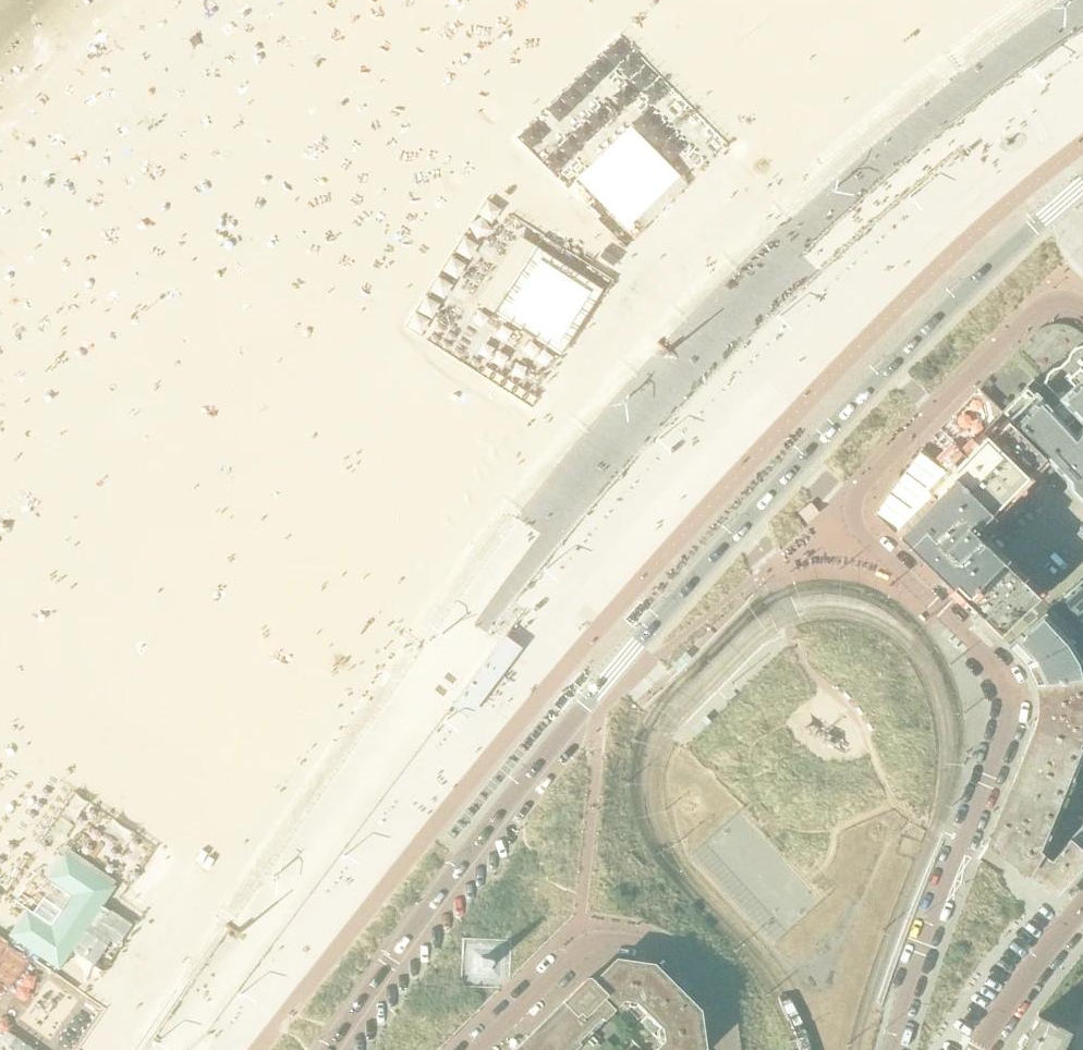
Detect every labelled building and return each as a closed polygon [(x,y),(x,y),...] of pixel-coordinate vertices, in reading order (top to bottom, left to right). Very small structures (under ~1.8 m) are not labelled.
[(687,173),(639,125),(586,179),(634,227),(687,173)] [(607,283),(538,242),(500,305),(569,347),(607,283)] [(1082,345),(1076,348),(1070,353),(1068,359),(1060,367),(1053,369),(1048,374),(1045,381),(1044,382),(1082,423),(1082,345)] [(1073,434),(1034,392),(1009,418),(980,389),(979,391),(1007,418),(1042,454),(1066,479),(1067,487),(1081,502),(1082,504),(1082,424),(1073,434)] [(895,533),(904,542),(929,566),(939,577),(950,587),(950,586),(959,594),(978,614),(988,624),(999,634),(1008,624),(1028,604),(1035,597),(1038,599),(1082,552),(1082,504),(1081,502),(1067,487),(1066,479),(1042,454),(1007,418),(979,391),(960,410),(941,430),(964,453),(947,471),(931,487),(922,496),(926,501),(901,527),(895,533)] [(1060,598),(1082,623),(1082,578),(1060,598)] [(1082,673),(1082,668),(1081,659),(1069,638),(1068,637),(1059,628),(1044,613),(1009,645),(1018,653),(1024,660),(1027,665),(1036,683),(1082,673)] [(504,669),(488,657),(459,693),(475,706),(504,669)] [(1036,683),(1039,703),(1039,709),(1034,728),(1078,744),(1082,731),(1082,673),(1036,683)] [(1011,786),(1056,804),(1080,747),(1080,745),(1078,744),(1034,728),(1011,786)] [(1045,832),(1056,804),(1011,786),(988,844),(1031,874),(1045,854),(1038,848),(1045,832)] [(1074,827),(1082,819),(1078,814),(1070,817),(1062,822),(1065,830),(1074,827)] [(145,871),(70,820),(28,882),(68,909),(103,933),(145,871)] [(1031,874),(1056,892),(1082,862),(1082,825),(1051,858),(1045,854),(1031,874)] [(1038,848),(1045,854),(1054,836),(1045,832),(1038,848)] [(112,942),(27,884),(0,924),(0,933),(81,987),(112,942)] [(633,1004),(647,1017),(673,992),(650,969),(614,964),(590,987),(600,997),(598,999),(611,1012),(621,1002),(633,1004)] [(562,1049),(573,1049),(601,1022),(611,1012),(598,999),(600,997),(590,987),(586,983),(583,983),(539,1027),(562,1049)] [(647,1017),(660,1030),(662,1042),(653,1049),(700,1049),(695,1015),(673,992),(647,1017)] [(1069,1030),(1038,1016),(1017,1049),(1059,1049),(1069,1030)] [(539,1027),(516,1049),(562,1049),(539,1027)] [(603,1049),(612,1049),(614,1049),(606,1041),(600,1047),(603,1049)]
